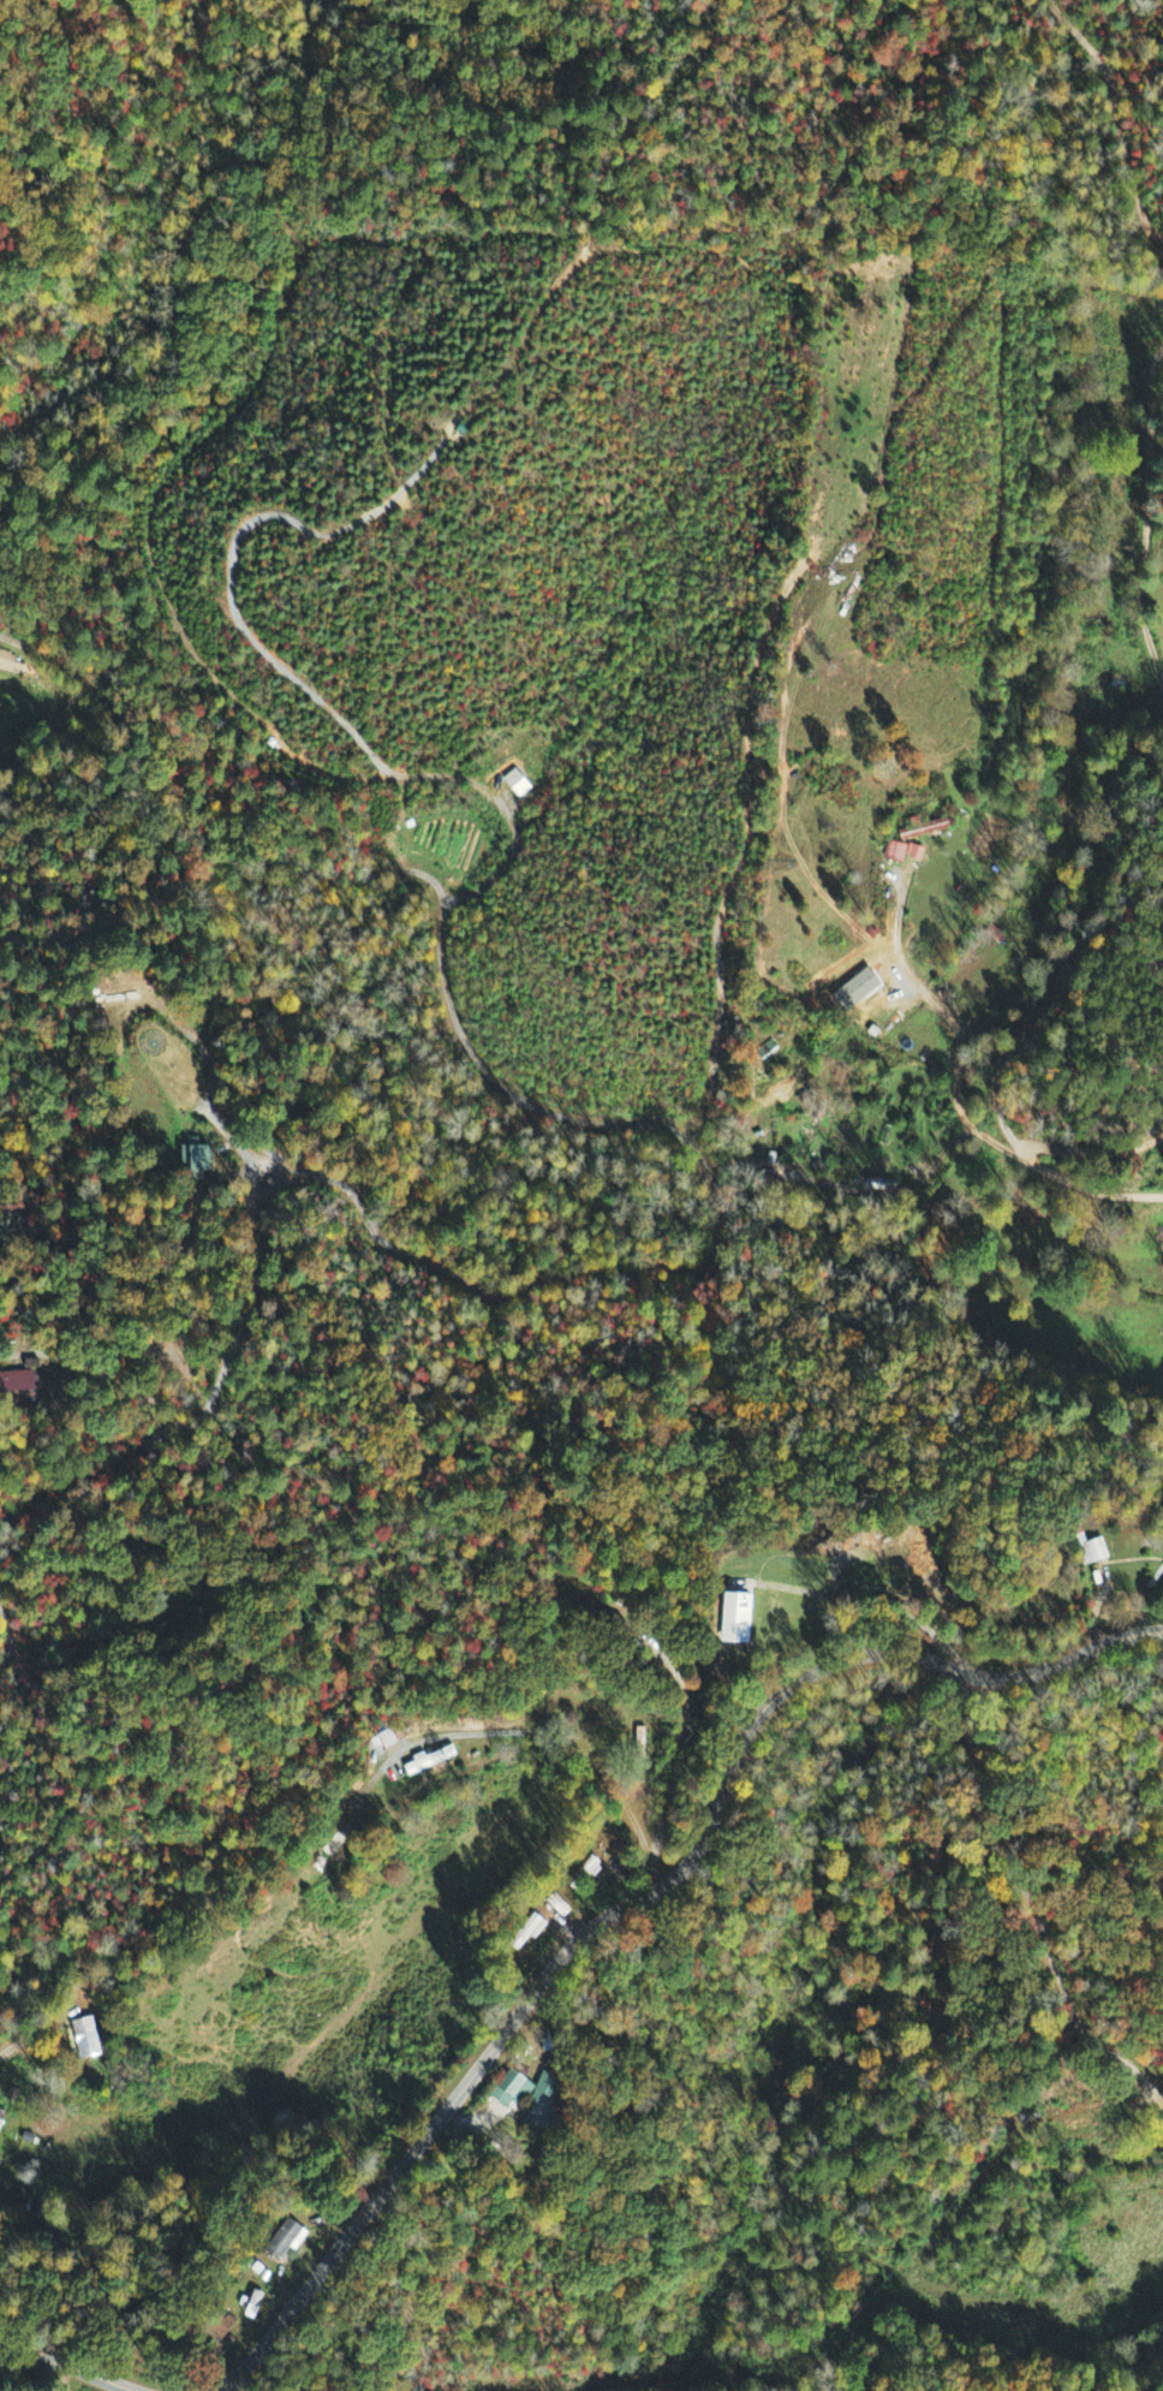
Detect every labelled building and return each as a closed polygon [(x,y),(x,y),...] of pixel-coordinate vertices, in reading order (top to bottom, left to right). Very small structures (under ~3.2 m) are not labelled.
[(15,665),(17,655),(0,651),(0,671),(24,676),(26,667),(15,665)] [(924,862),(926,848),(888,843),(885,861),(906,864),(906,860),(924,862)] [(208,1148),(182,1147),(182,1172),(207,1173),(208,1148)] [(41,1401),(39,1361),(27,1361),(28,1373),(0,1374),(0,1403),(41,1401)] [(1109,1560),(1103,1539),(1079,1546),(1085,1567),(1109,1560)] [(729,1596),(727,1646),(757,1646),(758,1596),(729,1596)] [(418,1763),(407,1768),(412,1778),(460,1757),(455,1746),(418,1762),(418,1763)] [(72,2023),(80,2060),(101,2056),(92,2018),(72,2023)] [(521,2114),(541,2089),(517,2070),(497,2095),(521,2114)] [(527,2125),(548,2133),(568,2083),(547,2074),(527,2125)] [(0,2111),(0,2136),(9,2115),(0,2111)] [(288,2262),(312,2228),(297,2217),(272,2250),(288,2262)] [(271,2293),(261,2289),(251,2316),(261,2319),(271,2293)]
